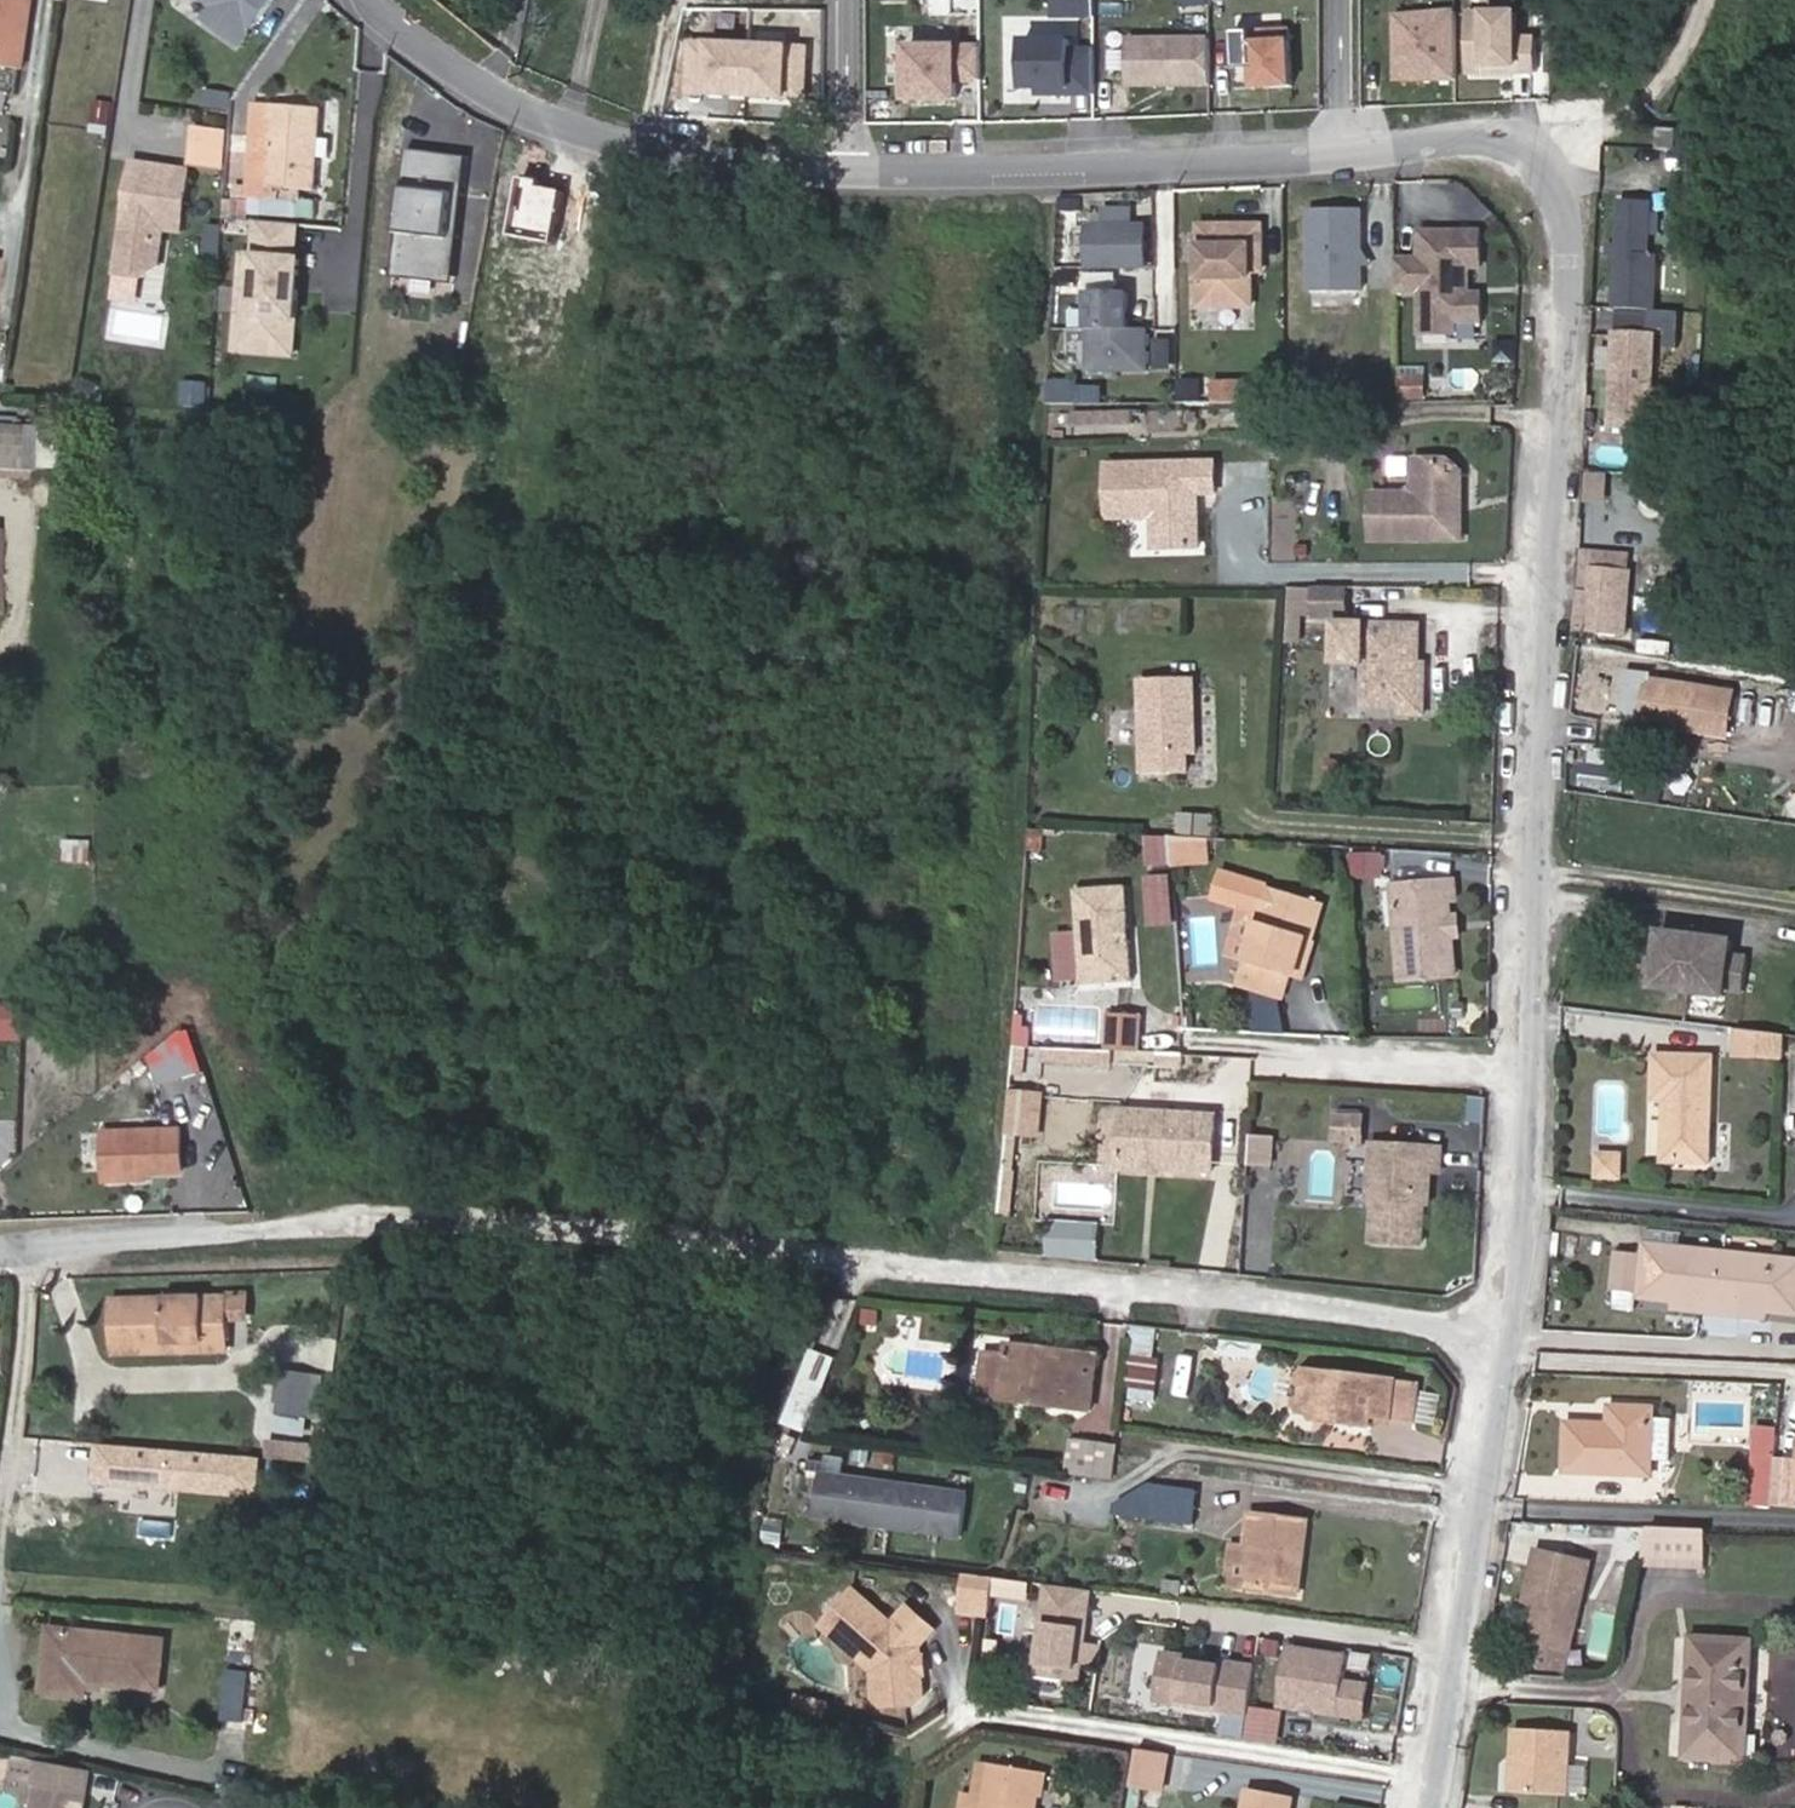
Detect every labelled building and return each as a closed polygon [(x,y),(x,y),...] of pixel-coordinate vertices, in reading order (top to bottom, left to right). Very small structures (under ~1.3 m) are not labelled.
[(24,68),(34,0),(0,0),(0,65),(24,68)] [(274,0),(207,0),(214,5),(204,19),(241,46),(274,0)] [(1073,0),(1058,0),(1058,16),(1073,16),(1073,0)] [(1096,0),(1073,0),(1073,16),(1096,16),(1096,0)] [(1519,13),(1469,13),(1469,74),(1538,74),(1538,39),(1519,39),(1519,13)] [(1457,79),(1457,17),(1397,17),(1398,80),(1457,79)] [(1290,47),(1290,31),(1234,33),(1235,50),(1290,47)] [(1211,52),(1211,41),(1129,41),(1129,56),(1211,52)] [(1097,58),(1096,51),(1072,51),(1072,42),(1027,42),(1027,61),(1097,58)] [(749,94),(751,46),(696,46),(696,64),(714,64),(714,94),(749,94)] [(804,46),(751,46),(749,94),(786,94),(786,64),(804,64),(804,46)] [(1292,87),(1290,47),(1235,50),(1237,90),(1292,87)] [(983,62),(982,48),(910,48),(910,64),(930,64),(983,62)] [(1211,85),(1211,52),(1129,56),(1129,85),(1211,85)] [(1097,85),(1097,58),(1027,61),(1027,90),(1051,90),(1051,96),(1072,96),(1072,85),(1097,85)] [(958,99),(958,81),(983,80),(983,62),(930,64),(910,64),(910,99),(958,99)] [(714,64),(696,64),(696,94),(714,94),(714,64)] [(804,64),(786,64),(786,94),(805,94),(804,64)] [(276,107),(257,106),(251,187),(271,188),(276,107)] [(313,191),(319,110),(276,107),(271,188),(285,189),(284,200),(302,201),(303,190),(313,191)] [(1656,151),(1676,152),(1676,133),(1657,132),(1656,151)] [(454,279),(467,161),(408,154),(394,272),(454,279)] [(1689,170),(1690,156),(1676,156),(1675,170),(1689,170)] [(119,272),(137,160),(132,159),(115,271),(119,272)] [(182,230),(190,168),(137,160),(119,272),(142,276),(159,263),(163,237),(153,235),(155,226),(182,230)] [(244,210),(246,193),(223,192),(222,208),(244,210)] [(1620,195),(1611,304),(1649,307),(1654,251),(1645,250),(1650,197),(1620,195)] [(1361,211),(1361,201),(1309,201),(1310,211),(1361,211)] [(1361,229),(1361,211),(1310,211),(1310,229),(1361,229)] [(291,319),(293,286),(284,285),(285,271),(294,272),(295,256),(289,256),(292,221),(256,218),(253,253),(242,252),(238,311),(249,312),(246,340),(269,342),(274,334),(276,318),(291,319)] [(1261,229),(1261,218),(1200,218),(1200,228),(1261,229)] [(163,237),(165,227),(155,226),(153,235),(163,237)] [(1146,250),(1146,228),(1086,228),(1087,250),(1146,250)] [(1250,250),(1250,244),(1261,244),(1261,229),(1200,228),(1200,250),(1250,250)] [(1361,250),(1361,229),(1310,229),(1310,250),(1361,250)] [(1484,251),(1484,230),(1424,230),(1424,250),(1402,251),(1484,251)] [(1146,266),(1146,250),(1087,250),(1087,267),(1146,266)] [(1250,262),(1250,250),(1200,250),(1201,273),(1250,273),(1250,262)] [(1261,262),(1261,250),(1250,250),(1250,262),(1261,262)] [(1361,273),(1361,250),(1310,250),(1310,273),(1352,273),(1361,273)] [(1472,273),(1472,259),(1484,259),(1484,251),(1402,251),(1396,251),(1397,273),(1472,273)] [(1250,298),(1250,273),(1201,273),(1201,298),(1250,298)] [(1362,283),(1361,273),(1352,273),(1310,273),(1310,284),(1362,283)] [(1485,297),(1484,286),(1472,286),(1472,273),(1397,273),(1397,284),(1421,284),(1421,297),(1485,297)] [(1458,326),(1458,314),(1485,314),(1485,297),(1421,297),(1421,326),(1458,326)] [(1128,328),(1127,299),(1087,299),(1087,348),(1147,348),(1147,328),(1128,328)] [(246,340),(249,312),(238,311),(235,346),(288,350),(291,319),(276,318),(274,334),(269,342),(246,340)] [(1624,425),(1629,330),(1615,330),(1610,425),(1624,425)] [(1650,427),(1655,332),(1629,330),(1624,425),(1650,427)] [(1148,370),(1147,348),(1087,348),(1088,370),(1148,370)] [(86,387),(100,389),(106,353),(91,350),(86,387)] [(1397,367),(1398,394),(1425,394),(1425,366),(1397,367)] [(1477,385),(1476,368),(1453,369),(1453,385),(1477,385)] [(1214,376),(1214,397),(1259,396),(1258,375),(1214,376)] [(1049,376),(1047,400),(1079,399),(1079,376),(1049,376)] [(1176,376),(1176,398),(1201,398),(1201,376),(1176,376)] [(182,404),(206,405),(208,382),(184,380),(182,404)] [(0,425),(0,461),(27,463),(30,427),(0,425)] [(1415,492),(1370,492),(1371,537),(1458,538),(1458,471),(1447,458),(1415,458),(1415,492)] [(1107,465),(1106,517),(1153,517),(1154,550),(1197,550),(1196,519),(1192,518),(1192,495),(1216,495),(1216,465),(1107,465)] [(1620,499),(1621,474),(1591,473),(1589,497),(1620,499)] [(1599,552),(1598,569),(1625,570),(1627,554),(1599,552)] [(1598,569),(1591,568),(1590,592),(1581,592),(1579,630),(1622,633),(1625,570),(1598,569)] [(1347,613),(1347,586),(1314,587),(1315,613),(1347,613)] [(1365,665),(1366,625),(1337,624),(1336,664),(1365,665)] [(1364,707),(1400,708),(1419,691),(1419,661),(1421,626),(1366,625),(1365,665),(1364,707)] [(1419,661),(1419,691),(1400,708),(1400,712),(1424,713),(1426,661),(1419,661)] [(1734,687),(1651,675),(1645,716),(1728,729),(1734,687)] [(1194,679),(1142,680),(1141,775),(1185,775),(1185,757),(1195,756),(1194,679)] [(1182,814),(1180,833),(1214,834),(1215,816),(1182,814)] [(66,858),(95,860),(96,843),(68,842),(66,858)] [(1381,855),(1351,854),(1350,875),(1380,876),(1381,855)] [(1324,901),(1221,871),(1214,897),(1261,911),(1239,988),(1282,1001),(1289,977),(1296,979),(1308,939),(1312,940),(1324,901)] [(1454,882),(1396,886),(1401,980),(1453,977),(1450,902),(1456,901),(1454,882)] [(1128,886),(1075,889),(1081,985),(1134,981),(1131,942),(1125,942),(1124,927),(1130,927),(1128,886)] [(1688,917),(1688,925),(1721,929),(1722,921),(1688,917)] [(1667,939),(1649,936),(1645,969),(1663,971),(1662,979),(1734,987),(1735,979),(1753,982),(1757,949),(1739,947),(1741,931),(1721,929),(1669,923),(1667,939)] [(1312,940),(1308,939),(1296,979),(1310,983),(1322,943),(1312,940)] [(1109,1049),(1142,1051),(1144,1014),(1108,1012),(1106,1049),(1109,1049)] [(1009,1043),(1027,1045),(1030,1018),(1012,1016),(1009,1043)] [(29,1018),(0,1018),(0,1026),(0,1045),(28,1046),(29,1018)] [(1790,1025),(1743,1020),(1740,1048),(1788,1053),(1790,1025)] [(163,1097),(199,1080),(181,1041),(145,1058),(163,1097)] [(1109,1049),(1045,1046),(1044,1059),(1109,1063),(1109,1049)] [(1711,1160),(1717,1054),(1659,1050),(1656,1097),(1669,1098),(1665,1158),(1711,1160)] [(1040,1096),(1009,1094),(1006,1130),(1037,1132),(1040,1096)] [(1215,1116),(1122,1108),(1116,1165),(1209,1173),(1215,1116)] [(1363,1120),(1336,1119),(1335,1143),(1362,1144),(1363,1120)] [(1441,1148),(1373,1144),(1369,1200),(1375,1201),(1371,1243),(1423,1246),(1429,1170),(1440,1171),(1441,1148)] [(138,1193),(150,1193),(182,1195),(184,1154),(109,1152),(106,1197),(137,1199),(138,1193)] [(1620,1156),(1599,1155),(1598,1176),(1619,1177),(1620,1156)] [(1052,1224),(1049,1256),(1097,1261),(1100,1229),(1052,1224)] [(1767,1311),(1794,1314),(1794,1260),(1647,1245),(1645,1253),(1618,1249),(1614,1288),(1641,1291),(1640,1298),(1675,1301),(1703,1304),(1702,1315),(1735,1319),(1737,1308),(1767,1311)] [(1632,1309),(1633,1291),(1609,1290),(1608,1307),(1632,1309)] [(228,1298),(230,1326),(257,1325),(256,1291),(228,1292),(228,1298)] [(170,1344),(230,1342),(230,1326),(228,1298),(112,1303),(115,1355),(171,1353),(170,1344)] [(1703,1304),(1675,1301),(1674,1313),(1702,1315),(1703,1304)] [(1765,1321),(1767,1311),(1737,1308),(1735,1319),(1765,1321)] [(231,1351),(230,1342),(170,1344),(171,1353),(231,1351)] [(1009,1345),(1008,1354),(1042,1358),(1043,1350),(1009,1345)] [(1162,1352),(1130,1348),(1124,1383),(1157,1388),(1162,1352)] [(1090,1411),(1095,1374),(1077,1372),(1079,1355),(1043,1350),(1042,1358),(1008,1354),(1007,1360),(988,1358),(983,1397),(1090,1411)] [(1077,1372),(1095,1374),(1097,1358),(1079,1355),(1077,1372)] [(1176,1355),(1172,1394),(1186,1396),(1190,1357),(1176,1355)] [(307,1439),(315,1372),(285,1368),(278,1437),(269,1436),(267,1459),(314,1463),(316,1439),(307,1439)] [(1317,1410),(1321,1371),(1296,1387),(1317,1410)] [(1398,1379),(1321,1371),(1317,1410),(1352,1414),(1351,1424),(1374,1427),(1375,1417),(1393,1420),(1398,1379)] [(1417,1382),(1398,1379),(1393,1420),(1412,1422),(1417,1382)] [(1439,1392),(1419,1388),(1414,1422),(1433,1425),(1439,1392)] [(1566,1473),(1650,1475),(1650,1461),(1673,1461),(1673,1420),(1651,1419),(1651,1410),(1609,1408),(1609,1426),(1567,1425),(1566,1473)] [(1109,1478),(1115,1444),(1073,1437),(1067,1474),(1109,1478)] [(1755,1466),(1773,1468),(1774,1456),(1774,1454),(1756,1452),(1755,1466)] [(1770,1508),(1794,1509),(1794,1457),(1774,1456),(1773,1468),(1770,1504),(1770,1508)] [(1752,1503),(1770,1504),(1773,1468),(1755,1466),(1752,1503)] [(903,1482),(831,1473),(825,1515),(898,1525),(903,1482)] [(975,1491),(903,1482),(898,1525),(970,1534),(975,1491)] [(1121,1485),(1119,1495),(1198,1508),(1200,1492),(1155,1486),(1154,1490),(1121,1485)] [(1198,1508),(1119,1495),(1117,1515),(1196,1526),(1198,1508)] [(1298,1592),(1306,1523),(1306,1522),(1250,1515),(1246,1546),(1241,1586),(1298,1592)] [(1241,1586),(1246,1546),(1229,1543),(1223,1588),(1241,1590),(1241,1586)] [(1588,1554),(1533,1548),(1527,1603),(1536,1604),(1532,1643),(1578,1648),(1588,1554)] [(990,1616),(994,1579),(966,1575),(961,1613),(990,1616)] [(1092,1592),(1046,1586),(1034,1677),(1079,1683),(1092,1592)] [(852,1591),(822,1627),(873,1669),(874,1699),(886,1708),(911,1707),(922,1695),(920,1647),(934,1630),(908,1607),(892,1624),(852,1591)] [(232,1618),(222,1726),(247,1728),(253,1667),(257,1620),(232,1618)] [(247,1728),(265,1730),(275,1622),(257,1620),(253,1667),(247,1728)] [(45,1693),(87,1697),(88,1683),(160,1690),(165,1642),(52,1630),(45,1693)] [(1686,1757),(1745,1759),(1752,1643),(1693,1639),(1686,1757)] [(1349,1657),(1289,1648),(1281,1709),(1341,1717),(1349,1657)] [(1249,1718),(1256,1669),(1162,1655),(1155,1704),(1249,1718)] [(800,1696),(797,1712),(829,1720),(833,1703),(800,1696)] [(1572,1734),(1515,1731),(1511,1795),(1568,1798),(1572,1734)] [(1139,1750),(1132,1793),(1163,1798),(1170,1755),(1139,1750)] [(11,1781),(34,1785),(39,1761),(15,1757),(11,1781)] [(39,1786),(34,1807),(85,1807),(88,1795),(64,1791),(68,1767),(39,1761),(34,1785),(39,1786)] [(1041,1774),(990,1765),(984,1802),(959,1798),(958,1807),(1036,1807),(1041,1774)] [(1291,1799),(1248,1791),(1245,1807),(1290,1807),(1291,1799)]
